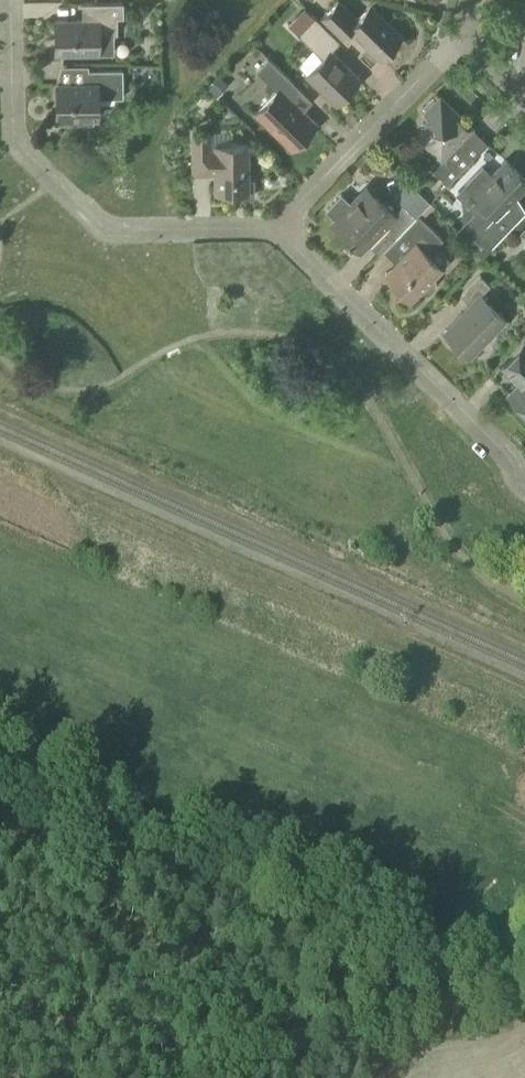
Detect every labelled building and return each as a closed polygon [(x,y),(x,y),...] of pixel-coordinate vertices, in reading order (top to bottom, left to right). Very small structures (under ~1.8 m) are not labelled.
[(340,38),(349,28),(379,58),(401,36),(369,5),(356,19),(338,1),(320,19),(340,38)] [(55,54),(99,53),(98,33),(117,33),(117,17),(123,17),(123,2),(82,3),(82,19),(55,19),(55,54)] [(335,104),(359,79),(331,50),(340,41),(314,16),(298,34),(322,57),(305,75),(335,104)] [(293,82),(268,57),(256,70),(276,90),(254,113),(291,149),(316,123),(284,91),(293,82)] [(85,69),(85,84),(56,84),(56,121),(78,121),(78,117),(97,117),(97,97),(123,97),(123,69),(85,69)] [(218,74),(205,87),(217,98),(229,85),(218,74)] [(447,184),(474,157),(464,147),(476,135),(470,128),(471,127),(440,96),(424,112),(436,124),(433,127),(436,130),(425,142),(439,157),(430,167),(447,184)] [(210,146),(210,134),(192,134),(192,160),(210,160),(214,160),(215,191),(237,191),(237,197),(253,197),(253,180),(248,180),(247,144),(214,145),(214,146),(210,146)] [(491,175),(482,167),(466,184),(465,185),(489,209),(471,228),(491,247),(517,219),(505,208),(524,187),(524,179),(506,160),(491,175)] [(458,213),(470,202),(454,185),(443,196),(458,213)] [(412,198),(412,205),(418,210),(426,201),(417,192),(412,198)] [(369,204),(359,194),(350,204),(341,195),(326,210),(339,223),(336,227),(360,251),(384,227),(395,238),(415,217),(403,205),(394,214),(376,197),(369,204)] [(410,300),(418,292),(428,291),(434,285),(434,275),(442,267),(428,254),(443,239),(418,215),(383,250),(396,263),(384,274),(410,300)] [(444,332),(448,336),(448,341),(452,345),(456,344),(469,357),(506,319),(480,295),(490,285),(480,275),(461,295),(470,304),(444,332)] [(524,343),(503,365),(514,376),(518,372),(520,374),(521,382),(508,394),(524,411),(524,344),(524,343)]
